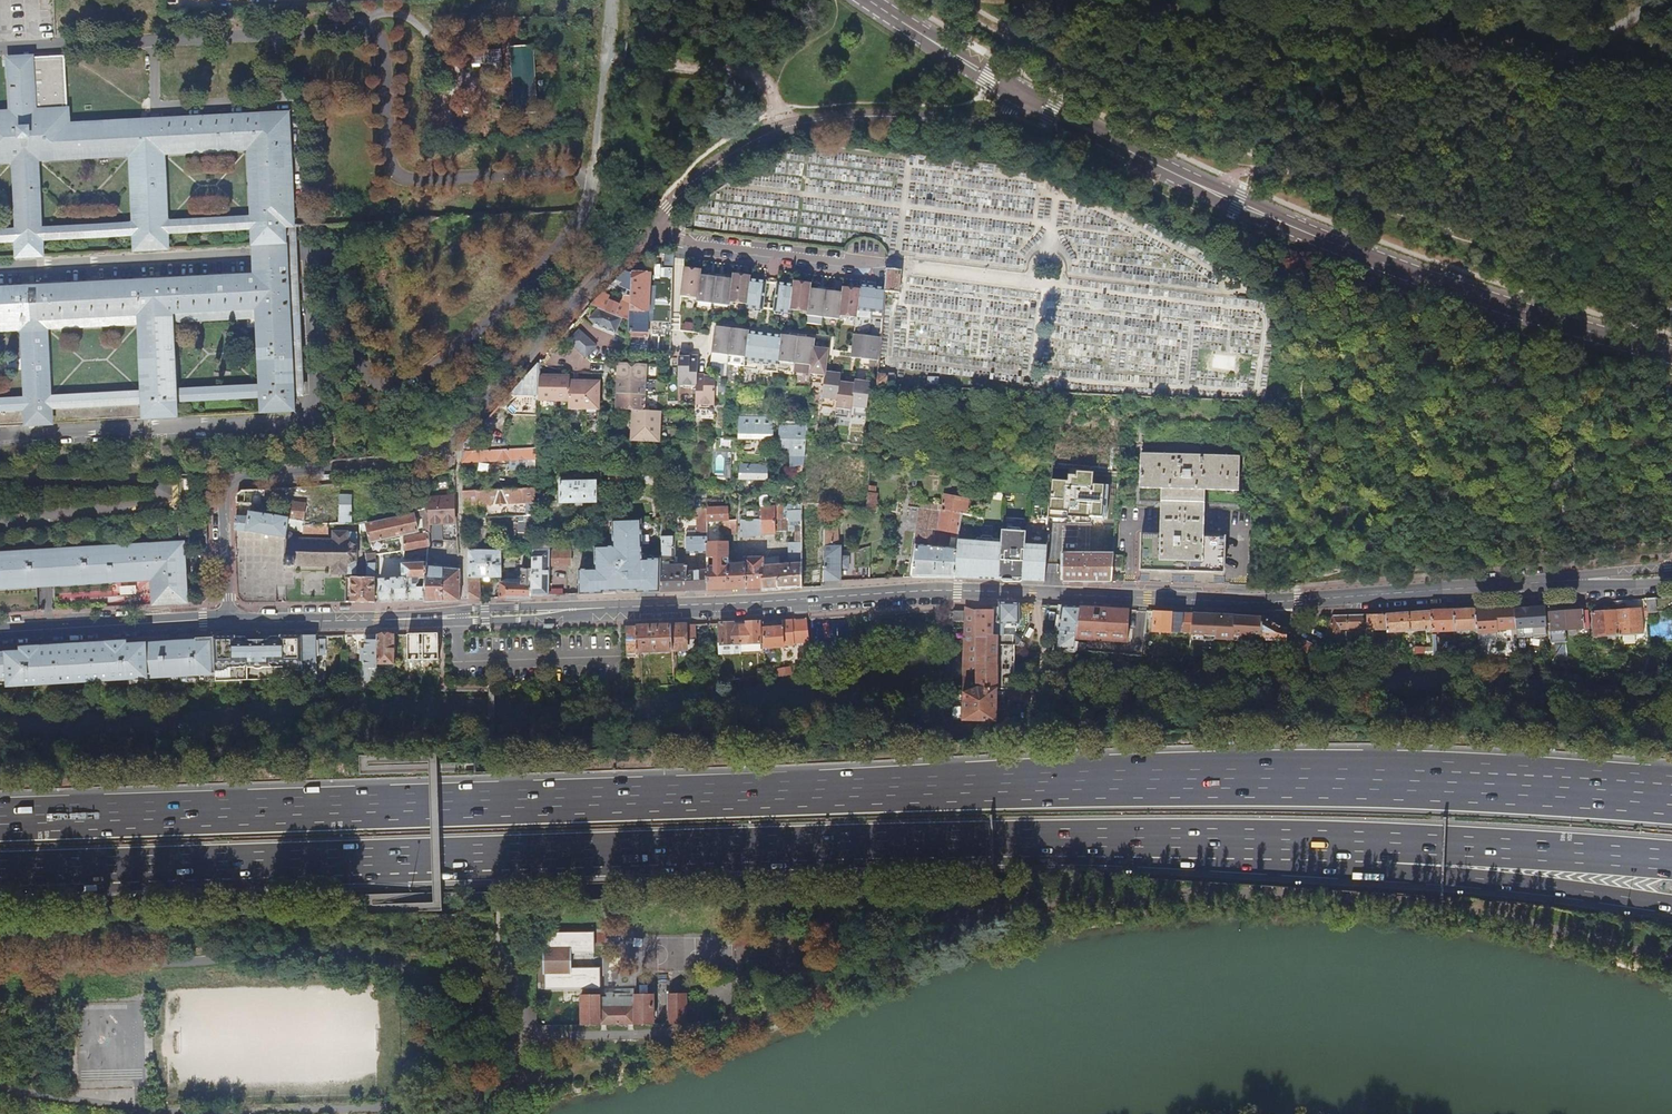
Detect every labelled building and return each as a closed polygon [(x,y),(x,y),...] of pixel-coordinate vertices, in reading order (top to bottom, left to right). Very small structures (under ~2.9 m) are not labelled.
[(534,45),(510,47),(514,113),(538,112),(534,45)] [(63,408),(143,404),(144,419),(175,417),(174,403),(261,398),(261,413),(292,412),(292,396),(301,396),(293,254),(293,251),(286,115),(66,126),(64,58),(7,61),(10,114),(0,114),(0,163),(13,162),(17,232),(0,233),(0,241),(17,241),(18,257),(40,257),(40,239),(134,234),(136,251),(166,250),(165,233),(252,228),(253,253),(254,279),(0,292),(0,332),(21,331),(25,401),(0,403),(0,411),(63,408)] [(641,264),(634,264),(633,265),(631,299),(630,306),(630,320),(629,337),(649,337),(650,310),(649,310),(651,273),(641,273),(641,264)] [(631,299),(633,265),(616,282),(619,283),(620,281),(626,284),(626,288),(624,291),(625,292),(625,298),(631,299)] [(743,304),(745,275),(734,274),(734,279),(726,278),(726,276),(709,274),(709,276),(705,275),(701,275),(702,269),(690,268),(685,267),(681,296),(697,298),(697,302),(731,306),(731,302),(743,304)] [(889,268),(886,268),(886,270),(887,270),(887,274),(886,288),(885,291),(900,292),(902,270),(889,269),(889,268)] [(751,275),(745,275),(743,304),(747,304),(747,308),(763,310),(767,281),(756,280),(751,279),(751,275)] [(814,316),(816,289),(811,289),(812,283),(804,282),(795,281),(795,285),(787,284),(778,282),(775,311),(792,313),(792,310),(807,312),(807,315),(814,316)] [(884,313),(885,291),(886,288),(872,286),(861,285),(861,289),(853,288),(844,287),(844,292),(839,292),(836,291),(819,289),(816,289),(814,316),(840,319),(840,316),(856,317),(857,309),(884,313)] [(623,317),(630,320),(630,306),(628,305),(627,306),(601,296),(592,305),(601,308),(623,317)] [(616,334),(623,317),(601,308),(591,319),(595,324),(616,334)] [(740,357),(741,330),(740,329),(723,327),(715,326),(711,353),(740,357)] [(810,362),(812,338),(806,338),(790,336),(786,335),(781,334),(781,335),(771,334),(757,332),(748,331),(748,330),(745,330),(741,330),(740,357),(745,357),(745,360),(778,364),(778,361),(811,365),(810,362)] [(597,347),(579,331),(569,342),(586,358),(597,347)] [(854,333),(851,356),(879,359),(881,341),(881,336),(854,333)] [(815,339),(812,338),(810,362),(811,365),(810,373),(825,375),(822,398),(837,400),(836,408),(851,410),(852,406),(867,408),(871,381),(863,380),(855,379),(855,383),(847,382),(840,381),(841,373),(833,372),(826,371),(829,349),(821,348),(814,347),(815,339)] [(697,386),(696,405),(714,405),(715,377),(709,376),(708,378),(705,378),(705,375),(698,374),(699,356),(690,355),(690,358),(687,358),(687,356),(680,356),(679,367),(679,368),(679,385),(697,386)] [(539,377),(539,362),(512,393),(538,394),(539,377)] [(626,410),(628,364),(619,364),(617,409),(626,410)] [(647,365),(628,364),(626,410),(632,410),(631,442),(660,443),(661,412),(645,411),(647,365)] [(538,394),(538,399),(569,400),(569,408),(600,409),(601,381),(570,380),(570,375),(543,373),(539,377),(538,394)] [(877,385),(894,386),(895,376),(886,375),(886,377),(884,377),(884,374),(878,374),(877,385)] [(776,417),(739,416),(738,438),(773,438),(773,430),(775,430),(776,417)] [(805,447),(806,425),(779,424),(779,446),(790,447),(805,447)] [(871,455),(873,439),(845,437),(844,446),(856,448),(856,453),(871,455)] [(464,451),(475,451),(475,442),(470,438),(465,443),(464,451)] [(805,449),(805,447),(790,447),(790,455),(804,455),(805,449)] [(536,470),(536,448),(475,451),(464,451),(463,462),(527,459),(527,469),(536,470)] [(1225,538),(1204,537),(1205,489),(1240,490),(1240,456),(1141,453),(1140,487),(1161,487),(1160,534),(1142,534),(1141,569),(1165,570),(1224,572),(1225,538)] [(767,466),(739,466),(739,479),(767,479),(767,466)] [(822,469),(804,469),(803,477),(810,477),(821,478),(822,469)] [(622,484),(623,471),(610,471),(610,484),(622,484)] [(426,490),(423,476),(410,478),(411,487),(411,491),(426,490)] [(810,485),(820,486),(821,486),(821,478),(810,477),(810,485)] [(411,487),(410,478),(396,479),(396,488),(411,487)] [(596,481),(561,482),(561,503),(597,502),(596,481)] [(803,484),(802,493),(804,493),(804,501),(815,502),(816,494),(820,494),(820,486),(810,485),(803,484)] [(878,484),(869,484),(868,491),(877,492),(878,484)] [(525,515),(534,515),(535,504),(535,492),(535,488),(463,492),(463,496),(465,505),(524,503),(525,515)] [(867,503),(868,491),(836,489),(835,500),(867,503)] [(238,495),(238,503),(254,504),(253,496),(254,490),(242,491),(238,495)] [(877,492),(868,491),(867,503),(867,508),(878,509),(879,492),(877,492)] [(535,492),(535,504),(557,503),(557,492),(535,492)] [(964,514),(966,498),(945,495),(940,529),(960,534),(962,513),(964,514)] [(328,525),(352,523),(352,496),(329,496),(329,510),(323,510),(323,525),(328,525)] [(430,522),(458,521),(457,498),(427,499),(429,508),(429,513),(430,522)] [(291,501),(289,519),(290,519),(293,520),(305,522),(307,504),(291,501)] [(795,535),(802,535),(802,520),(802,503),(761,505),(762,518),(741,519),(741,536),(762,535),(762,532),(789,531),(789,519),(796,518),(795,535)] [(955,578),(959,541),(959,538),(955,538),(954,546),(953,548),(932,546),(933,528),(937,529),(940,508),(921,506),(913,575),(913,576),(931,577),(955,578)] [(737,533),(737,519),(728,519),(727,508),(706,509),(706,521),(723,521),(723,542),(707,542),(707,552),(707,557),(714,557),(714,566),(707,566),(707,568),(708,590),(723,589),(737,589),(737,563),(729,563),(729,542),(728,542),(728,533),(737,533)] [(692,510),(686,511),(686,518),(698,518),(698,535),(686,536),(687,552),(707,552),(707,542),(706,521),(706,509),(692,510)] [(237,516),(236,529),(287,537),(287,534),(290,519),(289,519),(251,513),(250,518),(237,516)] [(414,513),(368,524),(372,541),(418,531),(414,513)] [(421,547),(429,546),(430,538),(430,533),(431,532),(430,522),(429,513),(424,514),(425,534),(404,538),(405,550),(421,547)] [(619,550),(621,520),(613,521),(613,546),(607,546),(595,547),(596,560),(597,569),(593,569),(580,570),(580,587),(581,594),(604,594),(604,592),(603,590),(619,589),(619,550)] [(661,592),(662,560),(642,561),(646,557),(643,553),(641,520),(621,520),(619,550),(619,589),(637,588),(637,590),(637,592),(645,592),(661,592)] [(430,538),(459,541),(458,521),(430,522),(431,532),(430,533),(430,538)] [(1064,523),(1049,522),(1048,533),(1063,534),(1064,523)] [(824,581),(842,581),(841,569),(841,547),(838,547),(838,524),(824,524),(824,581)] [(329,534),(328,525),(323,525),(305,526),(304,533),(329,534)] [(1011,580),(1046,581),(1047,553),(1048,545),(1026,543),(1027,530),(1003,528),(1002,539),(979,538),(975,541),(959,541),(955,578),(964,578),(1007,580),(1007,577),(1011,578),(1011,580)] [(287,534),(287,537),(288,540),(287,548),(287,552),(286,557),(287,557),(286,566),(296,566),(333,566),(333,574),(347,574),(347,573),(357,574),(357,564),(358,564),(359,532),(335,532),(334,540),(293,539),(293,535),(292,534),(290,533),(288,534),(287,534)] [(1047,553),(1062,554),(1063,553),(1063,534),(1048,533),(1048,545),(1047,553)] [(674,537),(662,537),(662,543),(662,546),(662,560),(661,592),(682,591),(708,590),(707,568),(705,568),(705,570),(687,572),(687,565),(674,564),(674,537)] [(770,590),(802,587),(802,543),(797,543),(797,539),(792,539),(792,543),(789,543),(790,564),(780,564),(763,566),(763,557),(745,558),(745,563),(737,563),(737,589),(763,588),(763,590),(770,590)] [(39,587),(132,583),(150,582),(153,605),(186,602),(181,545),(17,555),(0,556),(0,589),(39,587)] [(549,550),(549,566),(570,565),(570,549),(549,550)] [(470,599),(481,598),(479,578),(500,578),(501,552),(469,550),(468,577),(470,599)] [(531,596),(549,596),(549,566),(549,550),(533,551),(532,567),(531,596)] [(518,552),(506,552),(505,569),(517,569),(518,552)] [(376,563),(377,553),(368,553),(368,564),(376,563)] [(1092,581),(1111,581),(1112,570),(1113,558),(1113,554),(1063,553),(1062,554),(1062,581),(1082,581),(1092,582),(1092,581)] [(763,566),(780,564),(780,557),(763,557),(763,566)] [(1113,558),(1112,570),(1122,570),(1123,559),(1113,558)] [(428,567),(428,562),(404,564),(404,575),(408,575),(408,577),(380,579),(382,601),(401,601),(425,600),(428,567)] [(375,601),(375,576),(376,563),(368,564),(368,578),(353,577),(352,602),(360,602),(375,601)] [(460,570),(428,567),(425,600),(425,602),(445,601),(461,600),(460,570)] [(531,599),(531,596),(532,567),(522,567),(522,570),(521,570),(521,581),(516,581),(516,584),(506,584),(507,584),(500,584),(500,597),(500,598),(531,599)] [(1656,597),(1647,598),(1648,612),(1656,611),(1656,597)] [(1014,688),(1014,679),(1015,661),(1015,645),(1020,645),(1022,642),(1015,636),(1010,635),(1010,624),(1021,623),(1020,604),(1000,602),(1000,607),(994,607),(994,612),(978,611),(966,607),(966,612),(965,642),(964,662),(963,679),(963,692),(954,694),(954,719),(963,719),(963,720),(998,720),(998,688),(1014,688)] [(1062,606),(1056,651),(1074,649),(1075,637),(1079,607),(1062,606)] [(1526,607),(1514,608),(1516,632),(1547,630),(1545,606),(1526,607)] [(1079,607),(1075,637),(1125,639),(1127,609),(1094,608),(1079,607)] [(1475,610),(1477,628),(1478,637),(1498,636),(1498,634),(1516,632),(1514,608),(1493,609),(1475,610)] [(1641,608),(1616,610),(1618,635),(1643,633),(1641,608)] [(1454,610),(1454,629),(1477,628),(1475,610),(1475,609),(1464,609),(1454,610)] [(1587,609),(1565,611),(1566,635),(1589,633),(1587,609)] [(1328,629),(1326,635),(1338,639),(1341,629),(1369,628),(1369,629),(1387,628),(1387,632),(1432,629),(1432,630),(1433,630),(1432,610),(1402,612),(1386,613),(1374,614),(1349,614),(1334,615),(1328,629)] [(1432,610),(1433,630),(1454,629),(1454,610),(1442,610),(1432,610)] [(1618,635),(1616,610),(1592,612),(1594,637),(1618,635)] [(1155,611),(1154,614),(1154,630),(1190,632),(1193,613),(1170,612),(1155,611)] [(1551,642),(1567,640),(1566,635),(1565,611),(1548,612),(1551,642)] [(964,612),(954,612),(954,621),(964,621),(964,612)] [(1234,635),(1235,615),(1228,615),(1193,613),(1190,632),(1190,634),(1234,635)] [(1233,650),(1260,652),(1260,639),(1261,638),(1262,616),(1235,615),(1234,635),(1233,650)] [(1141,617),(1133,616),(1132,631),(1140,632),(1141,617)] [(1262,616),(1261,638),(1284,639),(1284,628),(1263,616),(1262,616)] [(1304,616),(1305,624),(1316,624),(1317,624),(1317,622),(1320,622),(1319,616),(1304,616)] [(783,627),(763,628),(765,648),(784,647),(784,646),(795,645),(795,643),(810,641),(808,620),(793,621),(783,621),(783,627)] [(761,643),(760,622),(753,622),(748,622),(748,628),(741,628),(741,643),(761,643)] [(728,623),(721,623),(722,644),(741,643),(741,628),(733,628),(733,623),(728,623)] [(654,626),(638,626),(639,651),(641,651),(672,650),(671,625),(654,626)] [(686,625),(671,625),(672,650),(687,650),(686,625)] [(633,626),(626,627),(627,652),(639,651),(638,626),(633,626)] [(366,676),(377,675),(377,665),(378,635),(366,635),(366,649),(362,649),(362,661),(366,661),(366,676)] [(395,641),(395,635),(378,635),(377,665),(395,665),(395,641)] [(295,678),(303,678),(303,636),(269,637),(269,638),(265,640),(265,642),(249,642),(249,641),(244,639),(244,637),(214,637),(216,675),(216,681),(246,680),(246,667),(281,667),(281,669),(284,671),(295,671),(295,678)] [(303,678),(316,678),(316,654),(325,655),(325,640),(316,640),(316,636),(303,636),(303,678)] [(214,637),(197,638),(183,641),(145,646),(125,647),(125,643),(22,649),(22,654),(0,656),(0,685),(29,685),(87,682),(87,685),(93,685),(93,682),(216,675),(214,637)] [(1303,639),(1301,656),(1314,658),(1314,654),(1319,655),(1321,649),(1321,648),(1303,639)] [(719,644),(720,653),(742,651),(741,643),(722,644),(719,644)] [(923,692),(924,698),(935,696),(934,690),(923,692)] [(592,934),(545,934),(545,949),(544,949),(544,974),(546,975),(546,990),(599,990),(599,969),(570,969),(570,953),(593,953),(592,934)] [(600,1008),(600,999),(599,996),(581,996),(582,1025),(653,1024),(653,995),(634,996),(635,998),(635,1007),(600,1008)] [(686,995),(669,995),(670,1024),(687,1024),(686,995)] [(635,998),(600,999),(600,1008),(635,1007),(635,998)]
